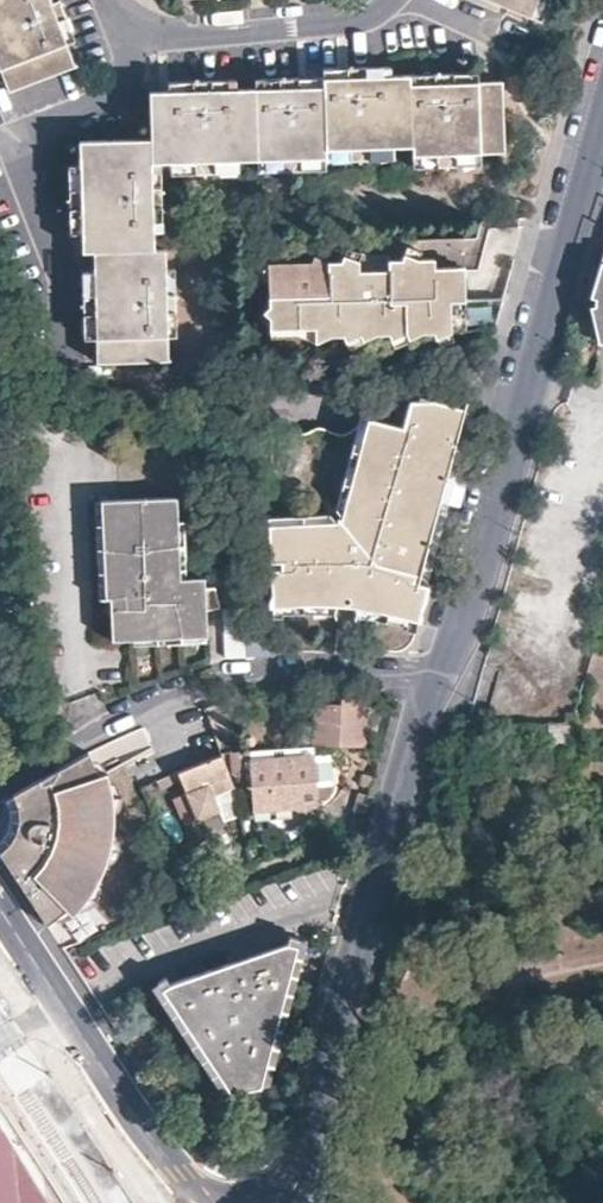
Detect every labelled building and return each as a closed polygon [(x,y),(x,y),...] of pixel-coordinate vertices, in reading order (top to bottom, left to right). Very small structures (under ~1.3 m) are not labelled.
[(55,47),(55,45),(54,44),(53,42),(52,41),(51,39),(49,38),(47,37),(44,37),(36,40),(33,30),(66,17),(59,0),(55,0),(50,2),(49,0),(0,0),(0,68),(55,47)] [(503,5),(540,20),(549,0),(492,0),(503,5)] [(74,40),(66,17),(33,30),(36,40),(44,37),(47,37),(49,38),(51,39),(52,41),(53,42),(54,44),(55,45),(55,47),(65,43),(74,40)] [(65,43),(55,47),(0,68),(0,70),(8,91),(74,66),(65,43)] [(367,75),(391,75),(390,66),(379,66),(366,67),(367,75)] [(488,81),(475,81),(451,82),(451,73),(431,74),(431,83),(408,83),(408,74),(391,75),(367,75),(366,67),(347,67),(348,76),(322,77),(302,78),(298,78),(280,78),(280,87),(256,88),(256,79),(237,80),(237,88),(213,89),(213,80),(193,81),(193,90),(169,90),(170,162),(195,161),(196,173),(216,172),(216,161),(238,160),(257,159),(280,159),(281,170),(302,170),(302,158),(325,157),(325,149),(349,148),(349,160),(373,159),(373,147),(393,146),(412,146),(412,155),(436,154),(436,166),(456,165),(456,154),(480,153),(504,152),(502,81),(488,81)] [(348,76),(347,67),(343,67),(337,67),(322,68),(322,77),(348,76)] [(474,73),(451,73),(451,82),(475,81),(474,73)] [(431,83),(431,74),(416,74),(408,74),(408,83),(431,83)] [(279,78),(256,79),(256,88),(280,87),(280,78),(279,78)] [(236,80),(213,80),(213,89),(237,88),(237,80),(236,80)] [(193,81),(169,81),(169,90),(193,90),(193,81)] [(170,162),(169,90),(164,90),(149,91),(151,138),(151,162),(160,162),(170,162)] [(151,162),(151,138),(79,140),(80,164),(81,188),(69,189),(69,203),(69,209),(81,208),(82,233),(82,251),(93,251),(152,249),(151,230),(149,231),(141,231),(140,225),(139,223),(138,221),(136,220),(134,220),(125,218),(125,209),(161,208),(160,162),(151,162)] [(393,146),(373,147),(373,159),(393,158),(393,146)] [(349,148),(325,149),(325,157),(325,161),(349,160),(349,148)] [(480,165),(480,153),(456,154),(456,165),(480,165)] [(412,155),(412,167),(436,166),(436,154),(412,155)] [(302,170),(325,169),(325,161),(325,157),(302,158),(302,170)] [(280,159),(257,159),(257,171),(281,170),(280,159)] [(238,160),(216,161),(216,172),(238,172),(238,160)] [(170,174),(196,173),(195,161),(170,162),(170,174)] [(81,188),(80,164),(68,165),(69,189),(81,188)] [(69,209),(70,233),(82,233),(81,208),(69,209)] [(149,231),(151,230),(162,230),(161,208),(125,209),(125,218),(134,220),(136,220),(138,221),(139,223),(140,225),(141,231),(149,231)] [(399,255),(414,260),(417,252),(402,247),(399,255)] [(152,249),(93,251),(94,270),(162,268),(165,268),(165,249),(152,249)] [(313,249),(310,256),(324,262),(327,255),(313,249)] [(341,249),(339,257),(354,262),(356,254),(341,249)] [(593,286),(598,289),(598,304),(592,306),(595,338),(602,339),(602,250),(593,286)] [(306,263),(264,263),(266,306),(260,312),(265,318),(265,330),(310,328),(310,342),(325,337),(339,336),(341,343),(355,336),(359,342),(371,335),(384,335),(387,340),(402,334),(405,340),(417,334),(428,334),(431,339),(446,333),(446,317),(445,302),(460,302),(460,285),(459,269),(429,269),(429,260),(414,260),(399,255),(398,260),(384,261),(384,271),(354,272),(354,262),(339,257),(337,262),(324,262),(310,256),(306,263)] [(175,289),(174,267),(165,268),(162,268),(163,289),(175,289)] [(163,289),(162,268),(94,270),(94,290),(82,291),(83,295),(83,307),(83,315),(94,315),(94,338),(96,338),(96,362),(168,360),(167,336),(165,336),(165,313),(175,312),(175,289),(163,289)] [(94,290),(94,270),(82,270),(82,291),(94,290)] [(176,336),(175,312),(165,313),(165,336),(167,336),(176,336)] [(94,338),(94,315),(83,315),(84,338),(94,338)] [(376,656),(382,656),(395,656),(401,652),(405,648),(410,639),(419,596),(423,583),(414,582),(457,414),(452,402),(412,392),(405,400),(399,429),(360,421),(356,438),(350,439),(240,430),(241,463),(346,473),(334,516),(272,521),(275,617),(314,616),(315,610),(318,605),(323,602),(327,600),(331,600),(335,601),(339,603),(343,606),(345,611),(346,616),(345,622),(361,627),(360,635),(363,643),(365,649),(370,653),(376,656)] [(414,582),(423,583),(427,567),(435,538),(451,477),(459,448),(466,423),(468,416),(457,414),(414,582)] [(181,580),(180,560),(188,559),(185,532),(178,532),(176,499),(102,505),(103,525),(104,538),(96,538),(98,567),(106,566),(107,586),(100,586),(101,603),(111,602),(113,643),(168,640),(169,646),(195,645),(196,639),(208,639),(206,614),(220,605),(219,586),(209,587),(208,579),(181,580)] [(313,739),(363,743),(363,719),(363,696),(338,696),(338,701),(313,701),(313,739)] [(574,751),(573,725),(551,726),(551,751),(574,751)] [(249,747),(232,749),(235,771),(251,769),(255,808),(321,803),(319,776),(317,749),(257,754),(257,751),(250,752),(249,747)] [(74,762),(81,782),(103,782),(96,754),(74,762)] [(233,786),(222,755),(178,774),(188,796),(208,787),(213,796),(233,786)] [(8,848),(50,913),(51,914),(70,901),(75,906),(85,897),(98,882),(105,870),(111,853),(117,834),(118,818),(118,810),(116,794),(114,782),(103,782),(81,782),(74,762),(49,770),(20,785),(24,802),(26,808),(20,832),(16,837),(12,842),(8,848)] [(219,809),(213,796),(208,787),(188,796),(178,774),(163,781),(183,825),(205,815),(219,809)] [(8,848),(12,842),(16,837),(20,832),(26,808),(24,802),(20,785),(2,795),(0,813),(0,815),(0,835),(8,848)] [(286,984),(296,937),(286,936),(284,942),(169,986),(165,980),(158,985),(234,1089),(263,1085),(265,1083),(286,984)]
